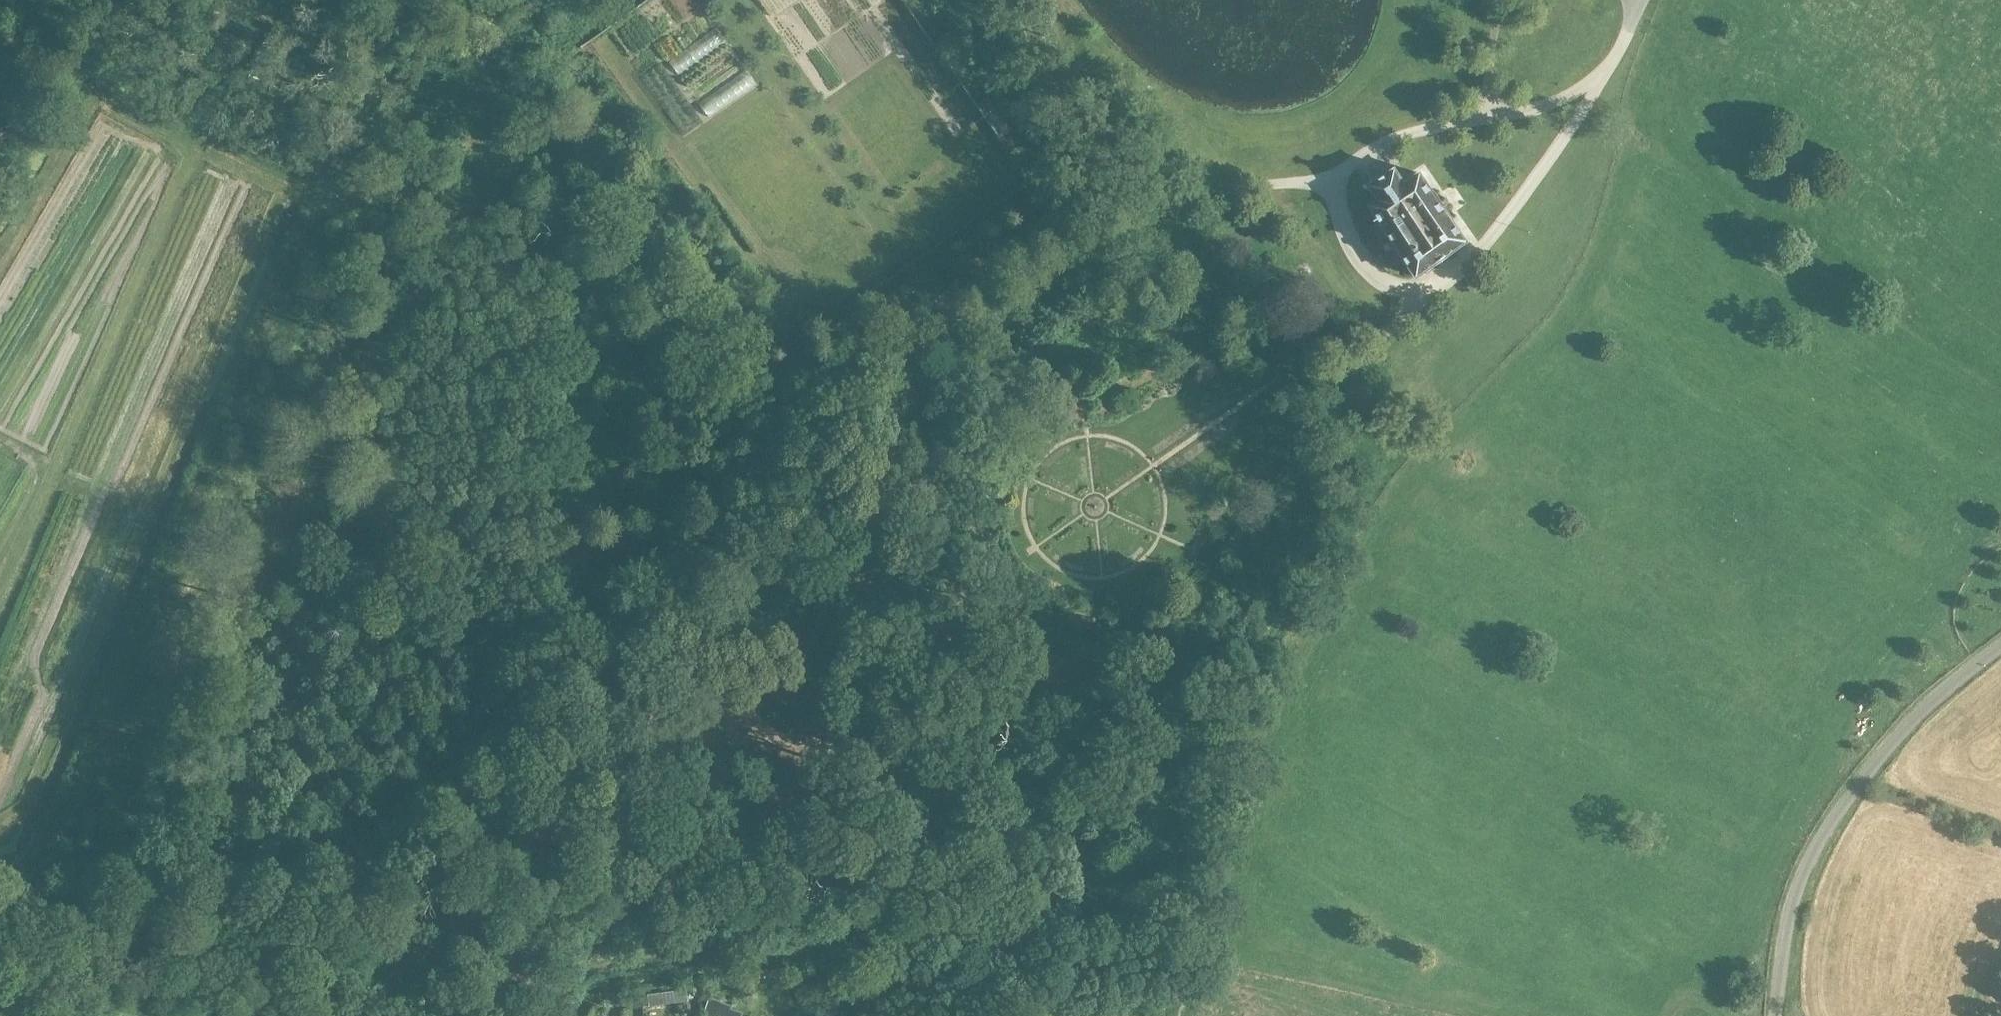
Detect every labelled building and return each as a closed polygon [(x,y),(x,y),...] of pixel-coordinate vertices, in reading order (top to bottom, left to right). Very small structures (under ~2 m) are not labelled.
[(692,63),(724,39),(715,27),(683,51),(692,63)] [(746,69),(700,102),(710,116),(756,83),(746,69)] [(998,133),(1009,126),(996,106),(985,113),(998,133)] [(1370,207),(1418,275),(1467,240),(1420,173),(1405,183),(1396,169),(1370,188),(1379,201),(1370,207)] [(646,993),(649,1006),(676,999),(672,986),(646,993)] [(743,1007),(709,995),(702,1014),(709,1015),(740,1015),(743,1007)]
